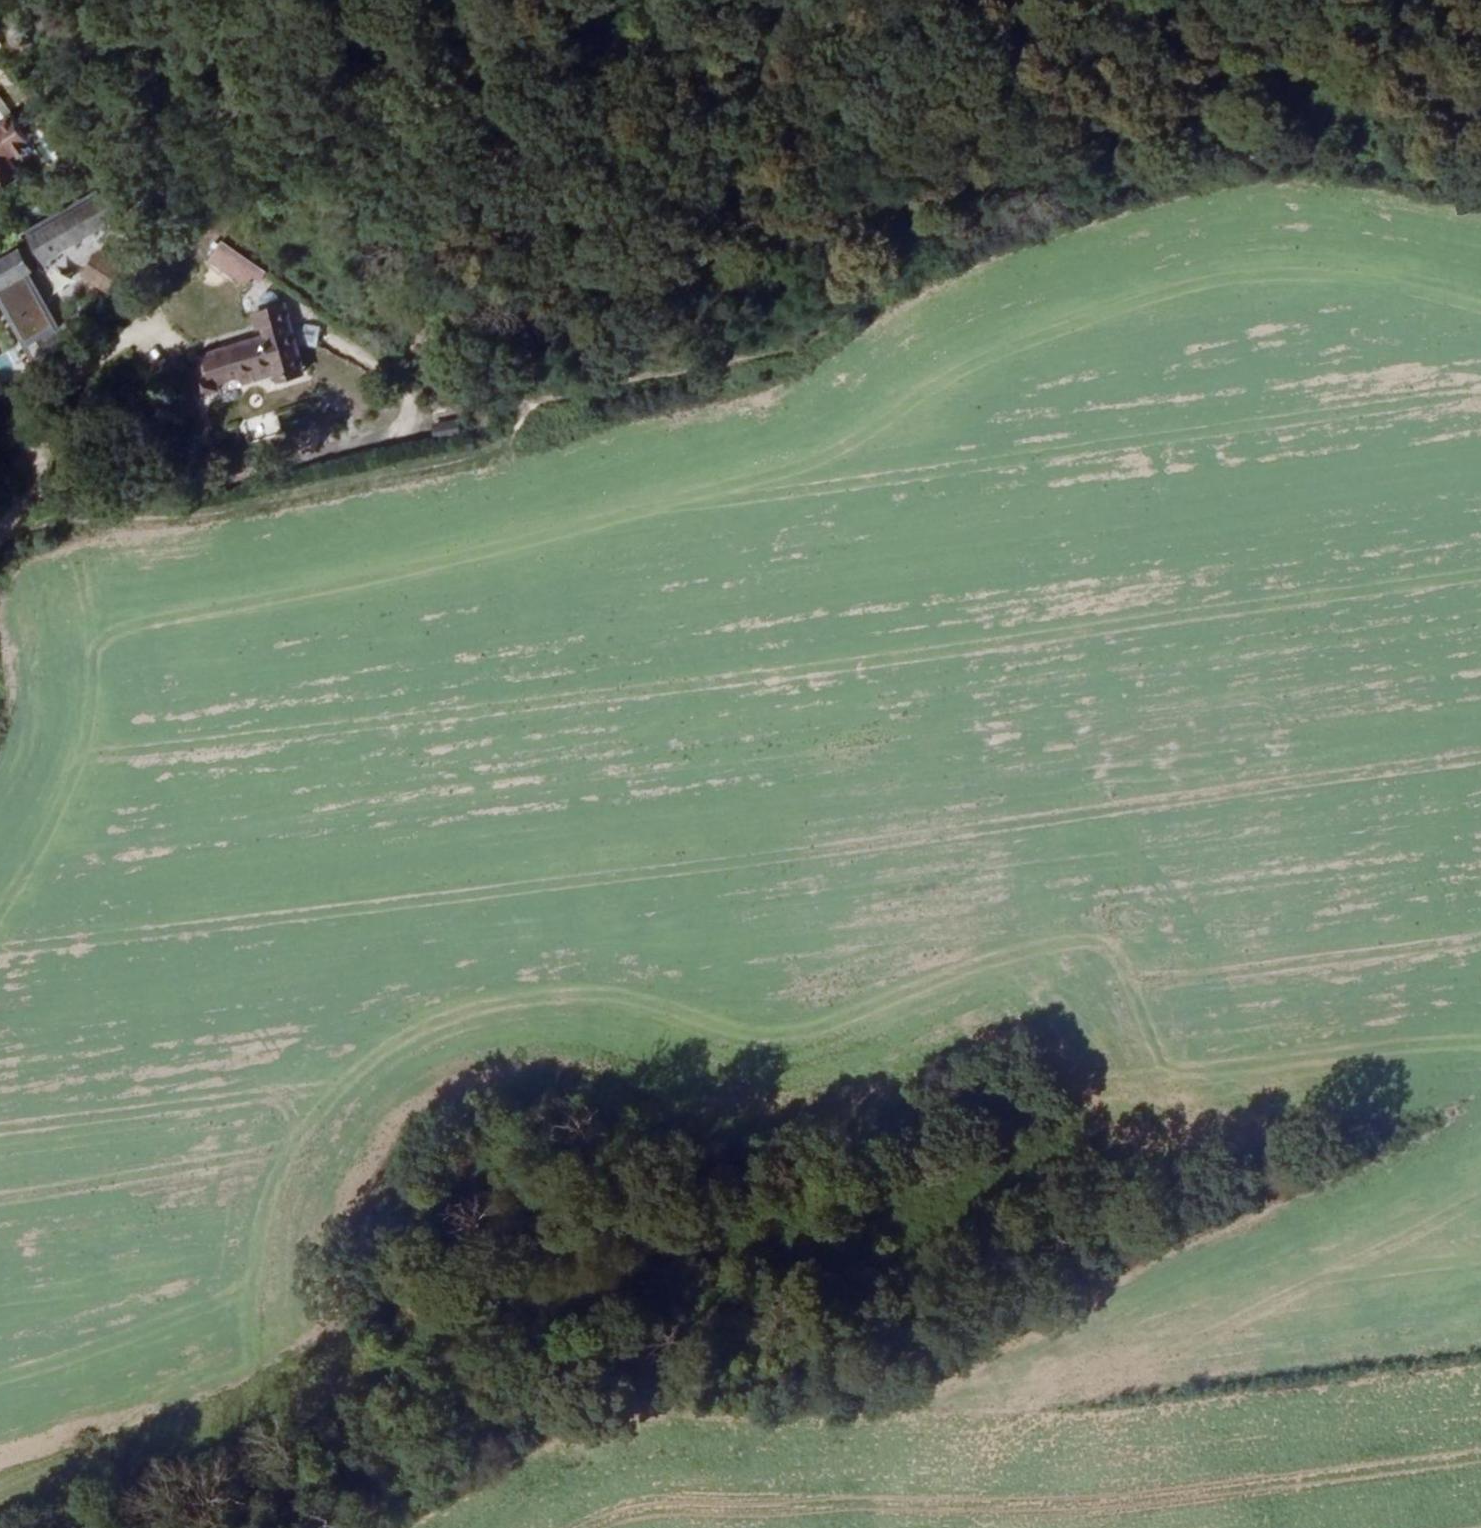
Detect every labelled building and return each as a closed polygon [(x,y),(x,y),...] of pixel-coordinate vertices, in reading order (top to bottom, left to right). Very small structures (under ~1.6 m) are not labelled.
[(19,174),(9,158),(30,145),(13,117),(0,125),(0,186),(19,174)] [(79,347),(29,258),(40,252),(45,260),(123,216),(109,192),(98,198),(95,192),(28,230),(35,243),(24,249),(23,248),(0,261),(0,340),(5,353),(15,348),(28,375),(79,347)] [(122,269),(100,254),(85,275),(108,290),(122,269)] [(197,356),(201,367),(196,369),(204,395),(220,389),(218,383),(241,375),(244,383),(277,372),(279,380),(306,372),(298,344),(306,342),(314,344),(318,329),(307,327),(293,330),(285,303),(281,304),(280,299),(278,296),(275,294),(272,292),(268,292),(265,294),(263,296),(261,298),(260,302),(260,305),(262,310),(258,311),(265,336),(197,356)] [(279,415),(246,425),(251,441),(284,431),(279,415)]
